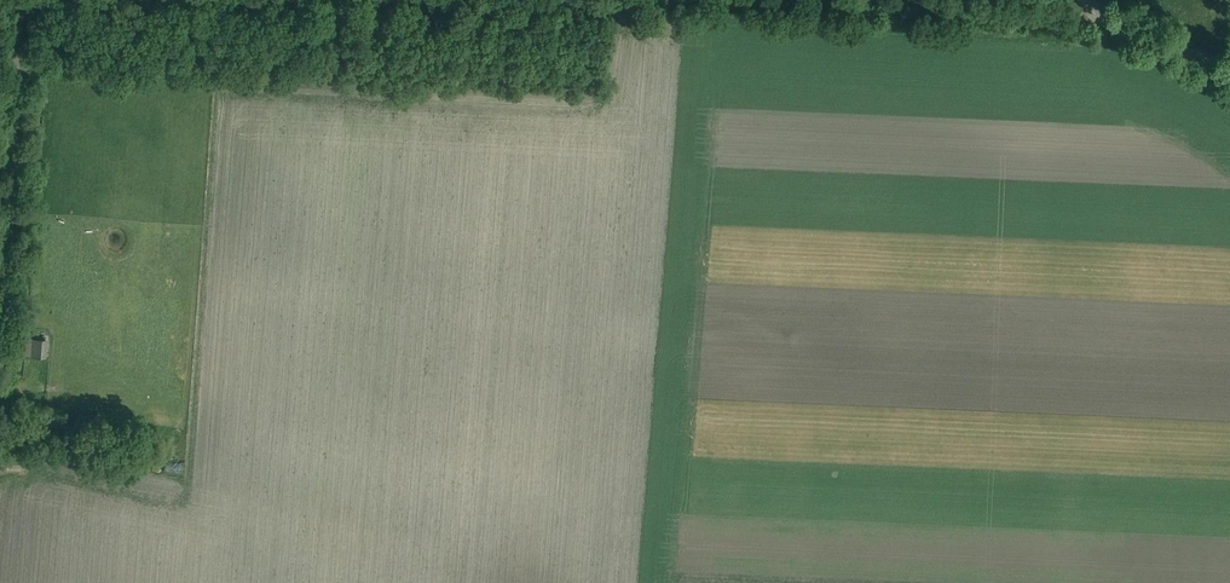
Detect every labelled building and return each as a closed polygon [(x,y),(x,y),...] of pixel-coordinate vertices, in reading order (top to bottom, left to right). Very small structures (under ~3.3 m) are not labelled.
[(26,338),(25,356),(46,358),(48,340),(26,338)]
